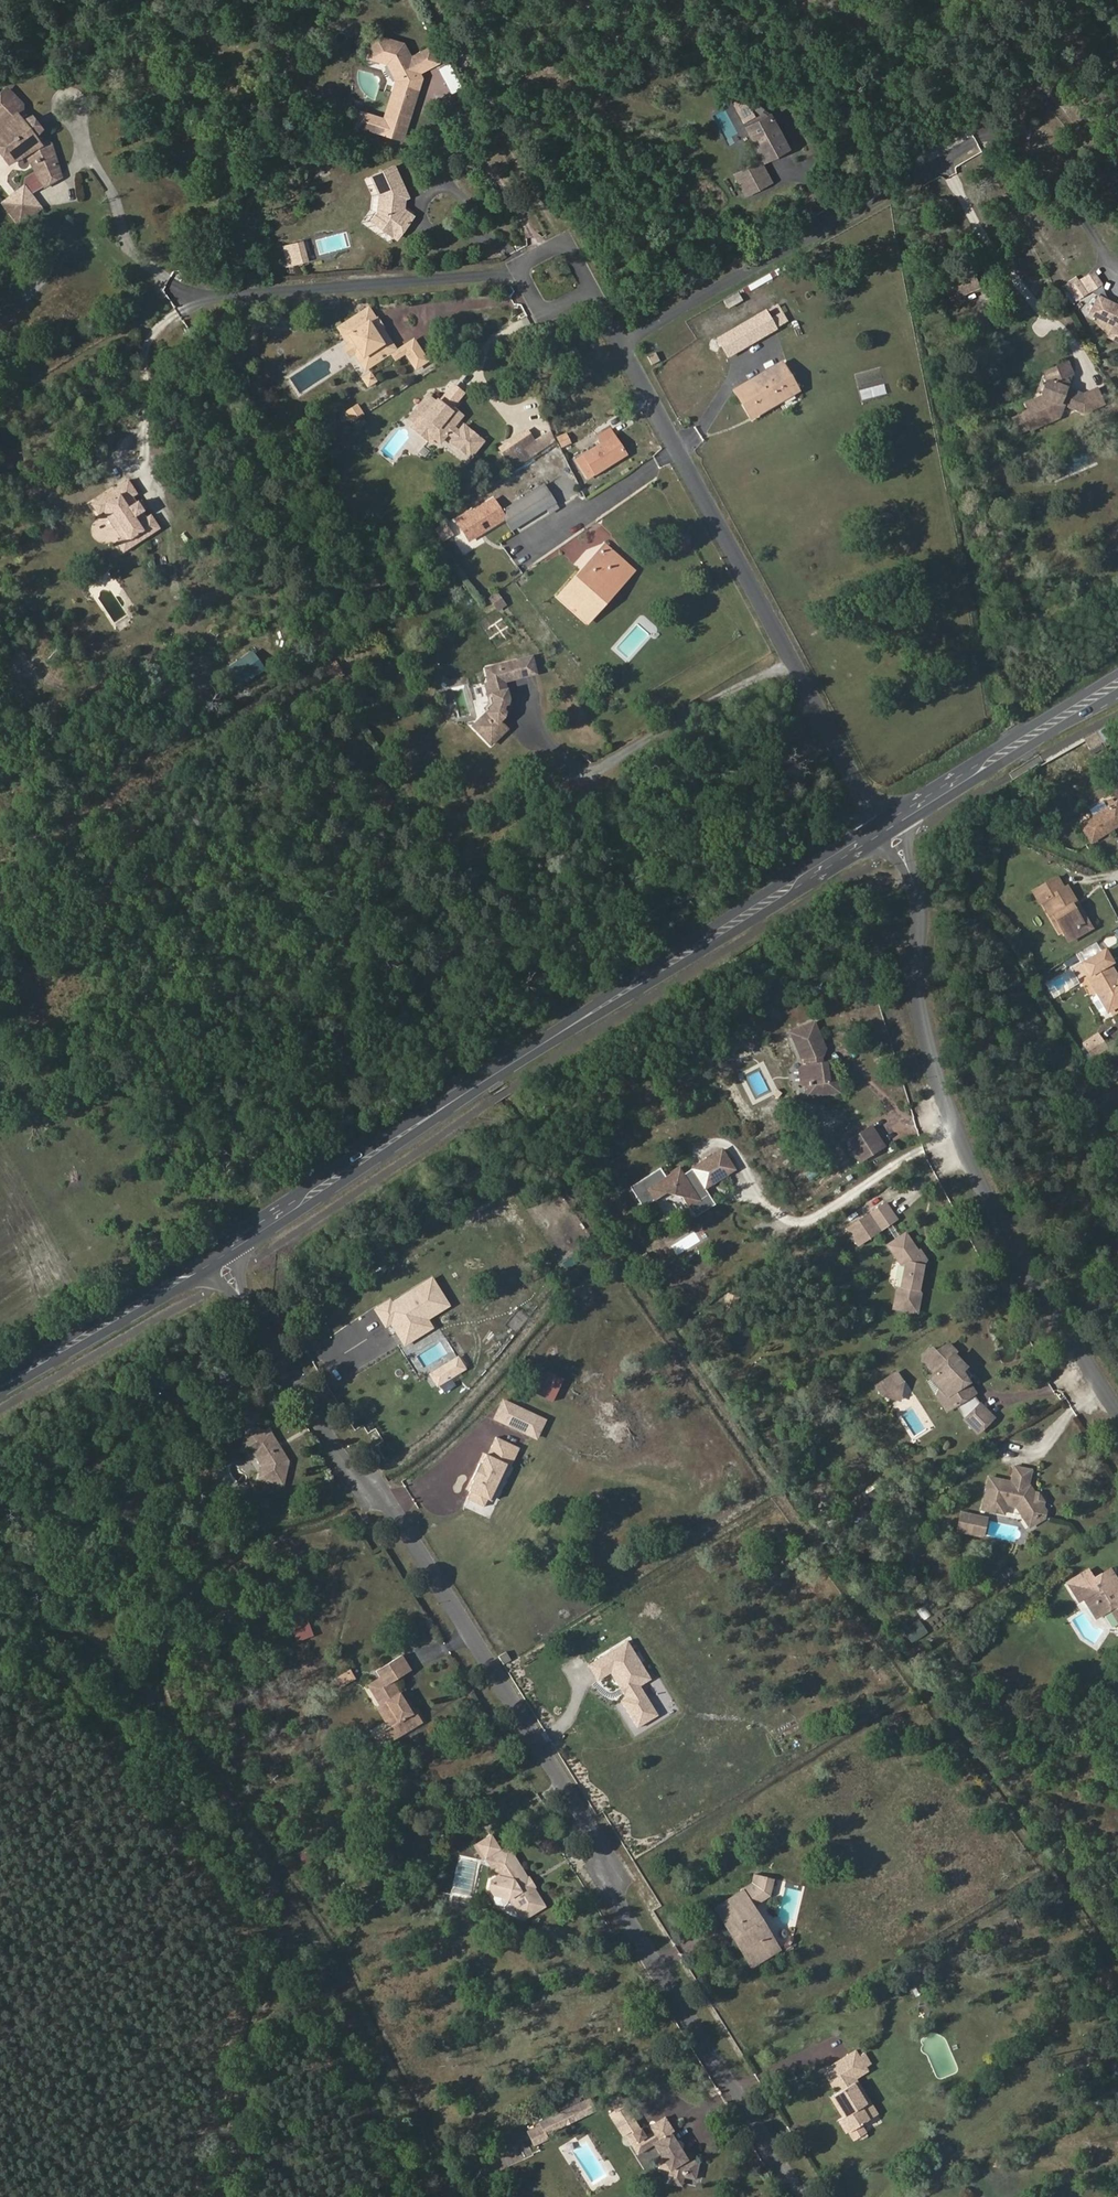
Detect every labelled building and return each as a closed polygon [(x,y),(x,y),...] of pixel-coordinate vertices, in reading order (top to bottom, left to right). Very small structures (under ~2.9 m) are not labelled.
[(413,57),(406,44),(376,34),(371,59),(390,64),(399,81),(393,99),(408,104),(407,109),(415,112),(420,97),(415,94),(419,80),(425,78),(423,73),(440,63),(432,47),(413,57)] [(420,97),(425,78),(419,80),(415,94),(420,97)] [(8,89),(0,98),(0,125),(4,130),(2,132),(22,161),(28,157),(38,173),(47,187),(64,178),(55,147),(48,143),(44,146),(38,140),(40,134),(44,131),(34,118),(25,121),(20,115),(23,112),(24,105),(8,89)] [(393,99),(391,105),(407,109),(408,104),(393,99)] [(743,99),(733,104),(736,109),(746,104),(743,99)] [(771,115),(751,101),(746,104),(736,109),(765,161),(789,148),(770,116),(771,115)] [(383,121),(362,115),(357,128),(380,135),(383,121)] [(11,167),(22,161),(2,132),(0,133),(0,152),(11,167)] [(773,183),(761,163),(745,171),(757,192),(773,183)] [(411,196),(398,166),(375,176),(382,194),(382,213),(378,226),(398,239),(414,216),(406,210),(406,198),(411,196)] [(757,192),(745,171),(735,176),(747,198),(757,192)] [(33,196),(47,187),(38,173),(29,179),(28,189),(30,191),(33,196)] [(934,199),(953,193),(946,174),(928,180),(934,199)] [(30,191),(28,189),(12,199),(14,202),(30,191)] [(30,191),(14,202),(12,199),(5,204),(21,226),(43,210),(33,196),(30,191)] [(318,263),(313,244),(307,245),(312,264),(318,263)] [(312,264),(307,245),(298,247),(303,267),(312,264)] [(967,273),(940,285),(946,299),(974,288),(967,273)] [(1102,286),(1094,275),(1082,283),(1089,295),(1102,286)] [(1089,295),(1082,283),(1069,291),(1077,303),(1089,295)] [(744,300),(740,291),(717,304),(719,308),(726,304),(729,309),(744,300)] [(1099,299),(1091,316),(1098,319),(1106,303),(1099,299)] [(1106,303),(1098,319),(1116,328),(1112,335),(1117,338),(1117,309),(1106,303)] [(390,339),(387,342),(373,321),(377,318),(371,308),(341,328),(347,337),(352,340),(355,344),(360,353),(362,355),(367,367),(393,351),(397,349),(390,339)] [(777,329),(767,311),(719,338),(729,357),(777,329)] [(390,339),(385,329),(386,328),(380,318),(377,318),(373,321),(387,342),(390,339)] [(1112,335),(1110,339),(1117,343),(1117,338),(1112,335)] [(418,368),(429,362),(418,342),(407,348),(411,354),(418,368)] [(347,349),(352,356),(360,353),(355,344),(347,349)] [(393,351),(399,361),(411,354),(407,348),(399,352),(397,349),(393,351)] [(648,358),(654,369),(666,360),(660,350),(648,358)] [(799,393),(783,364),(734,390),(751,419),(799,393)] [(1020,420),(1021,422),(1011,426),(1016,439),(1026,434),(1027,436),(1038,431),(1040,435),(1049,432),(1047,428),(1055,424),(1056,427),(1063,429),(1071,425),(1074,418),(1080,401),(1067,397),(1063,395),(1065,390),(1062,383),(1067,382),(1070,380),(1065,369),(1047,376),(1051,385),(1044,388),(1041,389),(1038,400),(1039,402),(1043,410),(1024,418),(1020,420)] [(373,374),(365,378),(370,388),(378,384),(373,374)] [(1047,376),(1041,379),(1044,388),(1051,385),(1047,376)] [(464,394),(456,386),(445,399),(454,407),(464,394)] [(1099,412),(1092,396),(1080,401),(1074,418),(1081,420),(1099,412)] [(436,403),(430,398),(414,418),(419,423),(436,436),(442,441),(458,421),(453,417),(436,403)] [(455,414),(439,400),(436,403),(453,417),(455,414)] [(1039,402),(1021,410),(1024,418),(1043,410),(1039,402)] [(359,406),(348,413),(353,421),(364,414),(359,406)] [(369,424),(366,418),(359,422),(363,428),(369,424)] [(432,442),(436,436),(419,423),(415,428),(432,442)] [(540,448),(548,442),(542,431),(529,439),(536,450),(540,448)] [(515,451),(527,469),(546,457),(540,448),(536,450),(529,439),(524,443),(525,445),(515,451)] [(628,458),(616,440),(580,464),(591,482),(628,458)] [(514,448),(515,451),(525,445),(524,443),(514,448)] [(1048,471),(1041,475),(1043,480),(1051,477),(1048,471)] [(1051,477),(1043,480),(1046,486),(1053,482),(1051,477)] [(548,515),(560,508),(546,485),(534,493),(545,511),(548,515)] [(142,502),(133,488),(96,513),(103,524),(109,520),(114,516),(132,543),(127,547),(122,550),(128,561),(165,536),(156,522),(151,526),(148,521),(148,518),(143,510),(141,510),(138,505),(142,502)] [(505,520),(513,531),(545,511),(534,493),(501,514),(505,520)] [(473,514),(471,513),(458,521),(472,539),(505,520),(501,514),(493,501),(473,514)] [(152,516),(147,508),(143,510),(148,518),(152,516)] [(109,520),(127,547),(132,543),(114,516),(109,520)] [(468,542),(472,539),(458,521),(456,522),(468,542)] [(605,547),(558,599),(582,621),(629,568),(605,547)] [(588,626),(635,574),(629,568),(582,621),(588,626)] [(253,649),(227,666),(241,686),(266,668),(253,649)] [(534,655),(521,658),(525,677),(539,673),(534,655)] [(325,665),(332,679),(345,672),(337,658),(325,665)] [(503,663),(505,669),(490,673),(492,680),(489,686),(490,692),(495,691),(497,701),(490,712),(476,727),(492,745),(508,729),(503,722),(507,717),(513,699),(505,687),(504,682),(525,677),(521,658),(503,663)] [(503,663),(489,667),(490,673),(505,669),(503,663)] [(491,701),(486,709),(490,712),(497,701),(495,691),(490,692),(491,701)] [(1083,830),(1095,847),(1113,835),(1110,831),(1117,826),(1117,807),(1083,830)] [(1117,832),(1117,826),(1110,831),(1113,835),(1117,832)] [(1065,893),(1059,882),(1035,896),(1041,908),(1043,907),(1049,903),(1057,918),(1053,920),(1066,941),(1084,931),(1072,911),(1076,908),(1067,892),(1065,893)] [(1043,907),(1051,921),(1053,920),(1057,918),(1049,903),(1043,907)] [(1066,941),(1070,948),(1094,934),(1078,907),(1076,908),(1072,911),(1084,931),(1066,941)] [(1087,967),(1113,1013),(1117,1010),(1117,976),(1112,966),(1115,964),(1109,955),(1087,967)] [(817,1025),(793,1035),(804,1061),(812,1059),(813,1067),(805,1069),(804,1069),(801,1072),(803,1084),(807,1087),(808,1087),(815,1086),(817,1097),(841,1094),(840,1085),(837,1083),(836,1077),(830,1078),(828,1065),(823,1066),(822,1058),(824,1057),(828,1051),(817,1025)] [(1084,1040),(1092,1055),(1108,1047),(1100,1031),(1084,1040)] [(804,1061),(805,1069),(813,1067),(812,1059),(804,1061)] [(808,1087),(810,1099),(817,1097),(815,1086),(808,1087)] [(873,1130),(848,1145),(861,1165),(885,1150),(873,1130)] [(740,1172),(727,1152),(707,1165),(720,1185),(740,1172)] [(710,1190),(720,1185),(707,1165),(698,1171),(710,1190)] [(721,1206),(710,1190),(698,1171),(689,1177),(685,1172),(672,1180),(666,1170),(636,1189),(649,1209),(671,1195),(688,1199),(700,1219),(721,1206)] [(899,1225),(888,1209),(872,1220),(884,1236),(899,1225)] [(922,1256),(908,1239),(891,1251),(905,1270),(909,1271),(913,1277),(912,1282),(907,1286),(905,1293),(902,1296),(899,1314),(923,1318),(926,1299),(924,1296),(928,1266),(925,1265),(922,1260),(922,1256)] [(928,1266),(930,1264),(924,1255),(922,1256),(922,1260),(925,1265),(928,1266)] [(394,1326),(408,1348),(436,1330),(430,1322),(452,1308),(435,1282),(395,1307),(394,1304),(379,1313),(389,1329),(394,1326)] [(939,1355),(935,1351),(929,1357),(929,1362),(940,1374),(934,1380),(942,1388),(951,1396),(953,1395),(961,1406),(978,1395),(970,1383),(964,1373),(968,1369),(958,1358),(960,1355),(952,1347),(939,1355)] [(555,1400),(565,1377),(547,1369),(537,1392),(555,1400)] [(973,1380),(974,1377),(973,1374),(968,1369),(964,1373),(970,1383),(972,1382),(973,1380)] [(889,1388),(895,1398),(910,1388),(903,1378),(889,1388)] [(889,1388),(883,1391),(890,1401),(895,1398),(889,1388)] [(951,1412),(961,1406),(953,1395),(951,1396),(942,1388),(938,1391),(951,1412)] [(546,1425),(506,1405),(497,1423),(538,1442),(546,1425)] [(994,1421),(982,1409),(969,1421),(982,1434),(994,1421)] [(275,1433),(250,1427),(243,1455),(255,1456),(264,1470),(262,1482),(287,1487),(293,1461),(275,1433)] [(507,1465),(516,1447),(499,1439),(491,1458),(488,1457),(484,1466),(476,1482),(471,1493),(474,1495),(469,1504),(486,1512),(490,1504),(493,1505),(511,1467),(507,1465)] [(514,1469),(522,1451),(516,1447),(507,1465),(511,1467),(514,1469)] [(481,1466),(474,1481),(476,1482),(484,1466),(481,1466)] [(988,1495),(989,1496),(986,1511),(1007,1516),(1009,1506),(1019,1508),(1027,1521),(1036,1516),(1041,1524),(1047,1520),(1049,1513),(1045,1508),(1047,1504),(1042,1497),(1038,1496),(1036,1497),(1033,1492),(1035,1491),(1033,1488),(1031,1488),(1034,1473),(1018,1469),(1015,1484),(993,1479),(990,1490),(989,1491),(988,1495)] [(877,1496),(866,1503),(872,1513),(884,1505),(877,1496)] [(990,1520),(964,1515),(960,1535),(986,1540),(990,1520)] [(1033,1529),(1041,1524),(1036,1516),(1027,1521),(1033,1529)] [(1091,1574),(1072,1586),(1083,1604),(1088,1601),(1100,1621),(1115,1612),(1117,1617),(1117,1579),(1114,1572),(1098,1583),(1091,1574)] [(913,1641),(929,1631),(921,1619),(905,1628),(913,1641)] [(315,1639),(311,1626),(295,1632),(299,1644),(315,1639)] [(631,1643),(592,1666),(601,1682),(614,1674),(629,1699),(625,1702),(641,1729),(661,1717),(643,1687),(654,1681),(631,1643)] [(415,1673),(404,1656),(376,1674),(380,1680),(370,1686),(382,1707),(377,1710),(390,1731),(377,1740),(384,1754),(427,1725),(411,1698),(408,1701),(398,1684),(415,1673)] [(336,1676),(341,1686),(357,1677),(352,1668),(336,1676)] [(496,1837),(479,1848),(490,1866),(507,1855),(496,1837)] [(521,1857),(516,1850),(507,1855),(490,1866),(500,1881),(496,1893),(502,1900),(518,1903),(529,1923),(551,1909),(541,1893),(535,1891),(532,1887),(532,1878),(526,1867),(511,1876),(506,1868),(521,1857)] [(506,1868),(511,1876),(526,1867),(521,1857),(506,1868)] [(541,1889),(536,1880),(532,1878),(532,1887),(535,1891),(541,1893),(541,1889)] [(767,1882),(755,1880),(753,1888),(761,1898),(765,1895),(767,1882)] [(761,1898),(753,1888),(743,1893),(754,1912),(771,1900),(775,1884),(767,1882),(765,1895),(761,1898)] [(754,1912),(743,1893),(722,1906),(731,1920),(725,1924),(731,1933),(736,1930),(742,1939),(737,1942),(743,1951),(747,1948),(757,1963),(778,1950),(754,1912)] [(722,1906),(716,1910),(725,1924),(731,1920),(722,1906)] [(731,1933),(737,1942),(742,1939),(736,1930),(731,1933)] [(752,1966),(757,1963),(747,1948),(743,1951),(752,1966)] [(843,2062),(841,2059),(821,2071),(831,2088),(835,2088),(838,2092),(833,2096),(852,2128),(848,2131),(854,2139),(856,2137),(865,2130),(861,2125),(870,2120),(862,2106),(865,2102),(849,2079),(868,2067),(872,2064),(865,2053),(860,2056),(855,2049),(844,2056),(846,2059),(843,2062)] [(870,2120),(879,2115),(858,2080),(871,2072),(868,2067),(849,2079),(865,2102),(862,2106),(870,2120)] [(838,2121),(845,2132),(848,2131),(852,2128),(833,2096),(828,2099),(838,2116),(838,2121)] [(625,2098),(615,2105),(621,2115),(631,2110),(632,2109),(625,2098)] [(592,2100),(543,2123),(544,2127),(548,2135),(597,2111),(592,2100)] [(617,2119),(630,2140),(636,2138),(644,2132),(631,2110),(621,2115),(617,2119)] [(648,2136),(644,2132),(636,2138),(639,2143),(643,2141),(649,2150),(656,2145),(665,2157),(674,2169),(673,2174),(671,2178),(686,2182),(687,2178),(699,2182),(703,2164),(696,2162),(689,2160),(673,2137),(677,2134),(679,2133),(668,2117),(650,2128),(653,2133),(648,2136)] [(497,2131),(507,2164),(534,2156),(525,2123),(497,2131)] [(548,2135),(544,2127),(533,2132),(539,2145),(550,2139),(548,2135)] [(859,2140),(867,2135),(865,2130),(856,2137),(859,2140)] [(696,2162),(677,2134),(673,2137),(689,2160),(696,2162)] [(634,2147),(640,2156),(649,2150),(643,2141),(639,2143),(634,2147)] [(665,2157),(661,2171),(673,2174),(674,2169),(665,2157)] [(670,2185),(685,2189),(686,2182),(671,2178),(670,2185)]
